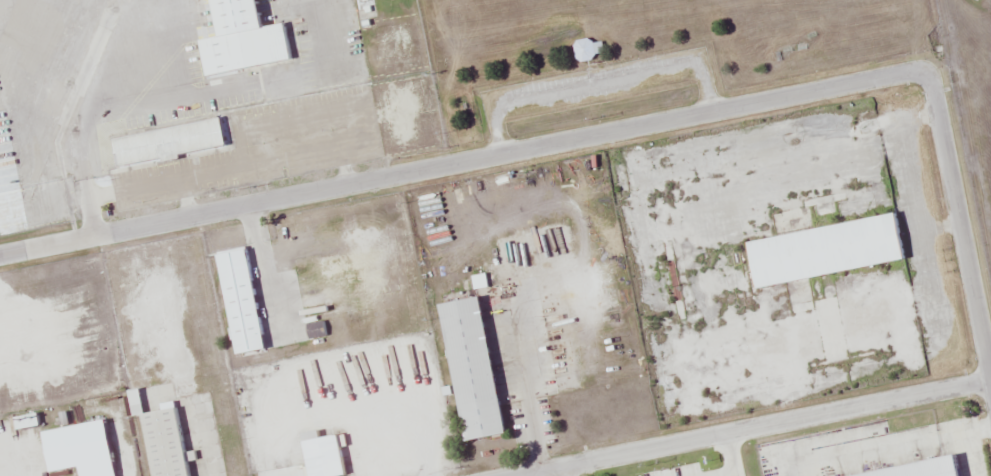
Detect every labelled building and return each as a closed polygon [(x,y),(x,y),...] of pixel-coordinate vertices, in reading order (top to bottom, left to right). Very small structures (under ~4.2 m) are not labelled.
[(204,40),(208,65),(210,75),(296,61),(290,23),(268,27),(264,0),(219,0),(225,36),(204,40)] [(602,51),(590,35),(573,47),(585,63),(602,51)] [(117,136),(122,167),(230,148),(225,118),(117,136)] [(911,262),(904,214),(755,239),(763,286),(911,262)] [(223,251),(241,353),(270,348),(253,246),(223,251)] [(489,295),(448,302),(471,439),(511,433),(489,295)] [(329,335),(328,320),(308,322),(309,337),(329,335)] [(95,359),(111,358),(110,335),(94,335),(95,359)] [(158,475),(195,475),(183,406),(148,412),(158,475)] [(345,433),(325,437),(323,430),(307,433),(315,475),(342,475),(352,474),(345,433)]
